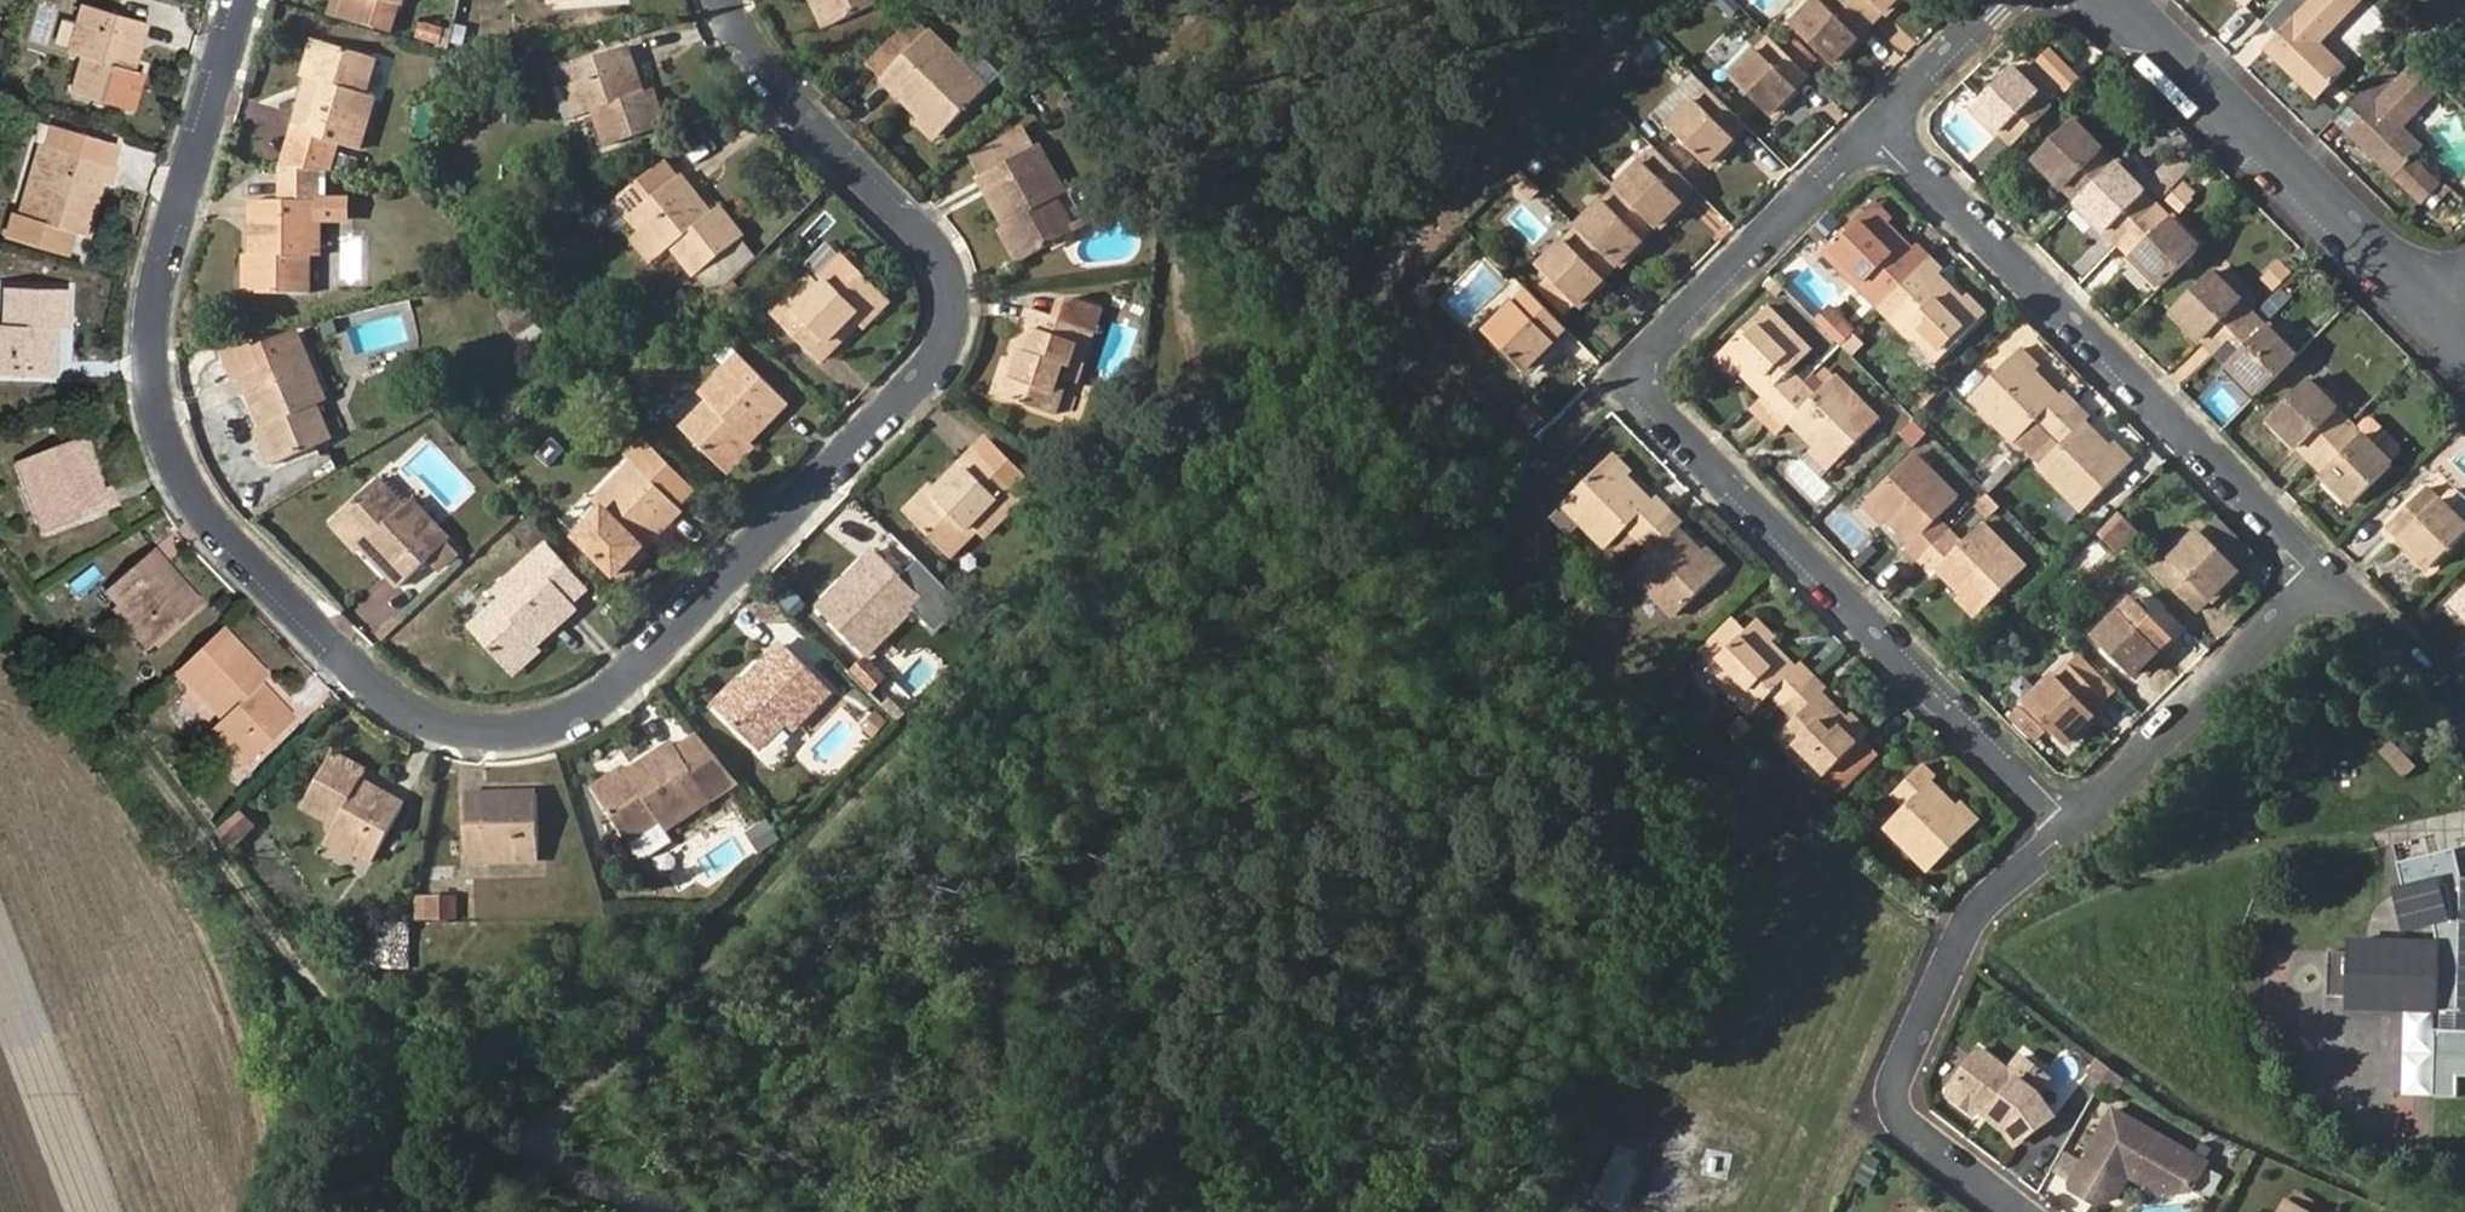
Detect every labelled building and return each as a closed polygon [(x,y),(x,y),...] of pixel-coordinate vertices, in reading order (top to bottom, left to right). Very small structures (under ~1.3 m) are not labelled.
[(830,23),(819,0),(807,0),(820,29),(830,23)] [(830,23),(830,25),(882,0),(819,0),(830,23)] [(1848,0),(1821,0),(1795,26),(1832,64),(1873,25),(1848,0)] [(1873,25),(1899,0),(1848,0),(1873,25)] [(2270,15),(2283,28),(2263,50),(2315,101),(2346,69),(2321,44),(2363,0),(2284,0),(2270,15)] [(81,4),(70,44),(84,48),(72,92),(133,109),(143,73),(129,69),(141,22),(81,4)] [(447,28),(424,22),(420,39),(442,44),(447,28)] [(920,117),(940,138),(986,87),(929,31),(883,80),(920,117)] [(1809,75),(1771,37),(1731,77),(1769,115),(1809,75)] [(297,76),(308,80),(319,43),(307,39),(297,76)] [(1800,42),(1790,52),(1805,68),(1815,59),(1800,42)] [(319,43),(308,80),(293,131),(290,140),(303,143),(296,169),(317,171),(328,172),(336,143),(357,149),(370,102),(361,100),(373,58),(319,43)] [(652,91),(642,94),(625,47),(565,70),(578,108),(593,103),(607,145),(664,125),(652,91)] [(2049,53),(2038,64),(2057,84),(2068,72),(2049,53)] [(2402,127),(2442,87),(2417,63),(2402,79),(2387,64),(2354,99),(2368,113),(2348,133),(2394,177),(2423,147),(2402,127)] [(2013,149),(2053,109),(2012,68),(1973,108),(2013,149)] [(2068,72),(2057,84),(2068,95),(2079,84),(2068,72)] [(1687,76),(1655,114),(1666,123),(1698,85),(1687,76)] [(1747,125),(1709,87),(1669,127),(1707,165),(1747,125)] [(934,145),(940,138),(920,117),(913,125),(934,145)] [(2076,203),(2114,164),(2072,122),(2034,160),(2076,203)] [(1010,162),(980,179),(979,180),(1003,225),(1021,258),(1022,259),(1072,233),(1054,199),(1062,196),(1037,151),(1021,125),(996,138),(1010,162)] [(33,219),(22,216),(12,213),(5,240),(63,256),(69,230),(81,233),(96,182),(106,184),(111,165),(76,153),(81,137),(56,129),(51,148),(53,149),(33,219)] [(114,147),(81,137),(76,153),(111,165),(114,147)] [(996,138),(967,157),(980,179),(1010,162),(996,138)] [(45,146),(22,216),(33,219),(53,149),(51,148),(45,146)] [(1656,151),(1617,189),(1655,227),(1694,189),(1656,151)] [(2174,159),(2156,175),(2170,189),(2187,172),(2174,159)] [(2157,206),(2114,164),(2076,203),(2118,245),(2157,206)] [(250,253),(250,292),(307,292),(308,251),(316,252),(317,221),(317,202),(317,171),(296,169),(279,168),(279,202),(251,202),(250,253)] [(2156,175),(2145,187),(2159,200),(2170,189),(2156,175)] [(719,208),(710,216),(678,179),(629,219),(655,249),(666,241),(695,276),(743,237),(719,208)] [(2435,184),(2438,187),(2444,181),(2441,179),(2435,184)] [(2444,181),(2438,187),(2444,194),(2450,187),(2444,181)] [(1617,189),(1577,229),(1614,267),(1655,227),(1617,189)] [(1875,200),(1867,208),(1886,227),(1894,220),(1875,200)] [(346,221),(346,202),(317,202),(317,221),(346,221)] [(2200,250),(2157,206),(2118,245),(2160,288),(2200,250)] [(1826,251),(1881,307),(1930,259),(1920,249),(1915,254),(1895,235),(1890,239),(1884,231),(1887,228),(1886,227),(1867,208),(1826,251)] [(1012,263),(1021,258),(1003,225),(993,231),(1012,263)] [(1614,267),(1577,229),(1540,266),(1577,304),(1614,267)] [(238,291),(250,292),(250,253),(237,254),(238,291)] [(856,323),(883,296),(844,257),(815,285),(808,280),(772,315),(820,361),(856,323)] [(1930,259),(1881,307),(1938,364),(1980,321),(1979,319),(1963,304),(1958,308),(1951,301),(1955,296),(1936,276),(1941,270),(1930,259)] [(2290,277),(2279,267),(2264,282),(2274,293),(2290,277)] [(2216,355),(2256,315),(2213,272),(2174,312),(2216,355)] [(51,375),(53,327),(64,327),(65,290),(5,287),(3,333),(0,333),(0,374),(51,375)] [(1566,328),(1528,291),(1486,333),(1523,370),(1566,328)] [(1433,299),(1426,292),(1416,302),(1424,310),(1433,299)] [(891,304),(883,296),(856,323),(863,331),(891,304)] [(1970,297),(1963,304),(1979,319),(1987,313),(1970,297)] [(496,317),(522,346),(541,328),(515,299),(496,317)] [(1835,307),(1857,330),(1862,325),(1839,303),(1835,307)] [(1835,307),(1821,320),(1843,343),(1847,339),(1857,330),(1835,307)] [(1772,413),(1803,383),(1792,372),(1810,352),(1767,308),(1723,350),(1741,367),(1742,368),(1746,364),(1754,371),(1749,377),(1768,396),(1753,411),(1763,422),(1772,413)] [(1012,360),(1000,396),(1056,414),(1068,375),(1078,378),(1094,331),(1029,309),(1012,360)] [(2297,357),(2256,315),(2216,355),(2257,398),(2297,357)] [(1857,330),(1847,339),(1857,349),(1867,340),(1857,330)] [(260,420),(277,461),(328,439),(313,403),(322,398),(302,352),(293,331),(253,346),(262,369),(242,378),(258,415),(260,420)] [(234,381),(242,378),(262,369),(253,346),(249,338),(220,350),(234,381)] [(2023,349),(2016,355),(2034,375),(2041,368),(2023,349)] [(1733,375),(1741,367),(1723,350),(1716,357),(1733,375)] [(2037,426),(2048,436),(2077,407),(2067,397),(2061,402),(2042,382),(2037,387),(2030,380),(2034,375),(2016,355),(1973,398),(2019,443),(2037,426)] [(722,468),(749,442),(786,404),(738,356),(705,392),(712,399),(682,429),(722,468)] [(990,393),(1000,396),(1012,360),(1001,357),(990,393)] [(1816,396),(1803,383),(1772,413),(1763,422),(1774,433),(1789,418),(1809,439),(1814,433),(1821,440),(1815,444),(1833,463),(1835,465),(1879,422),(1835,377),(1816,396)] [(2312,461),(2350,423),(2308,381),(2270,419),(2312,461)] [(2077,407),(2048,436),(2061,448),(2041,468),(2086,511),(2128,469),(2111,451),(2110,451),(2106,455),(2098,448),(2103,443),(2084,425),(2089,419),(2077,407)] [(267,466),(277,461),(260,420),(250,425),(267,466)] [(2392,466),(2350,423),(2312,461),(2355,504),(2392,466)] [(1913,427),(1903,437),(1912,447),(1922,437),(1913,427)] [(616,576),(645,547),(681,512),(677,508),(697,488),(646,437),(626,456),(634,464),(597,499),(605,507),(575,537),(616,576)] [(78,441),(31,459),(57,528),(113,507),(105,488),(99,491),(78,441)] [(757,448),(749,442),(722,468),(731,477),(757,448)] [(1827,469),(1833,463),(1815,444),(1809,451),(1827,469)] [(2118,445),(2111,451),(2128,469),(2135,463),(2118,445)] [(936,487),(910,514),(909,515),(949,555),(978,528),(985,534),(1022,497),(974,449),(936,487)] [(1613,454),(1607,460),(1627,479),(1632,473),(1613,454)] [(1921,561),(1951,531),(1939,519),(1957,501),(1915,456),(1871,499),(1885,514),(1888,517),(1893,512),(1901,519),(1895,525),(1916,545),(1911,550),(1921,561)] [(1628,528),(1640,541),(1670,512),(1660,501),(1654,507),(1635,487),(1630,492),(1622,483),(1627,479),(1607,460),(1564,503),(1608,546),(1628,528)] [(337,519),(364,548),(398,585),(429,557),(437,566),(455,549),(447,541),(414,504),(406,511),(378,480),(337,519)] [(902,507),(910,514),(936,487),(930,480),(902,507)] [(2429,491),(2454,517),(2464,506),(2464,498),(2448,481),(2440,481),(2429,491)] [(2427,488),(2388,528),(2430,571),(2464,535),(2464,528),(2454,517),(2429,491),(2427,488)] [(1878,521),(1885,514),(1871,499),(1863,504),(1878,521)] [(1670,512),(1640,541),(1651,552),(1632,571),(1676,616),(1719,574),(1701,556),(1700,555),(1697,559),(1689,552),(1693,548),(1674,528),(1680,521),(1670,512)] [(2122,554),(2142,534),(2121,513),(2102,534),(2122,554)] [(355,556),(364,548),(337,519),(328,528),(355,556)] [(1964,544),(1951,531),(1921,561),(1933,572),(1938,567),(1958,587),(1964,582),(1970,589),(1965,593),(1982,610),(1983,612),(2025,570),(1982,527),(1964,544)] [(2197,613),(2239,570),(2202,534),(2160,576),(2197,613)] [(508,669),(537,643),(575,609),(591,595),(547,545),(532,559),(495,593),(502,600),(472,627),(508,669)] [(654,555),(645,547),(616,576),(625,586),(654,555)] [(836,588),(818,607),(866,654),(922,598),(874,550),(836,588)] [(1708,550),(1701,556),(1719,574),(1725,567),(1708,550)] [(118,604),(153,645),(198,605),(151,551),(106,591),(118,604)] [(810,599),(818,607),(836,588),(829,581),(810,599)] [(2452,604),(2464,617),(2464,591),(2452,604)] [(1974,617),(1982,610),(1965,593),(1958,600),(1974,617)] [(1556,596),(1546,607),(1559,619),(1570,609),(1556,596)] [(2095,638),(2133,677),(2172,637),(2134,600),(2095,638)] [(143,654),(153,645),(118,604),(108,613),(143,654)] [(1728,621),(1720,629),(1736,643),(1744,635),(1728,621)] [(1757,622),(1752,628),(1769,645),(1775,639),(1757,622)] [(1783,706),(1812,676),(1802,667),(1796,672),(1777,652),(1772,656),(1765,649),(1769,645),(1752,628),(1744,635),(1736,643),(1720,629),(1695,655),(1752,713),(1771,695),(1783,706)] [(222,630),(177,670),(196,692),(222,721),(212,730),(232,752),(245,766),(291,724),(260,689),(267,682),(241,652),(222,630)] [(544,651),(537,643),(508,669),(516,676),(544,651)] [(745,681),(718,707),(758,748),(786,720),(793,726),(830,690),(783,643),(745,681)] [(2105,703),(2068,665),(2027,707),(2064,744),(2105,703)] [(711,701),(718,707),(745,681),(738,674),(711,701)] [(1823,688),(1812,676),(1783,706),(1795,718),(1777,737),(1821,782),(1833,794),(1876,750),(1864,739),(1847,722),(1845,721),(1841,726),(1833,717),(1837,712),(1818,693),(1823,688)] [(1853,715),(1847,722),(1864,739),(1870,732),(1853,715)] [(1745,719),(1734,729),(1743,738),(1754,727),(1745,719)] [(1743,738),(1734,729),(1730,732),(1740,741),(1743,738)] [(224,759),(232,752),(212,730),(204,737),(224,759)] [(627,772),(596,793),(629,840),(661,819),(667,826),(709,798),(704,790),(731,772),(700,734),(677,750),(672,742),(627,772)] [(2377,756),(2407,775),(2418,759),(2388,739),(2377,756)] [(344,843),(374,859),(403,806),(361,780),(365,771),(334,753),(305,805),(337,824),(331,835),(344,843)] [(591,785),(596,793),(627,772),(622,764),(591,785)] [(1973,828),(1956,811),(1955,810),(1951,813),(1944,807),(1948,802),(1929,783),(1934,776),(1923,765),(1893,794),(1906,807),(1886,827),(1930,870),(1973,828)] [(465,794),(466,855),(539,855),(537,793),(465,794)] [(1962,805),(1956,811),(1973,828),(1979,821),(1962,805)] [(235,810),(214,828),(226,843),(247,824),(235,810)] [(2392,843),(2396,862),(2430,853),(2426,835),(2392,843)] [(368,869),(374,859),(344,843),(339,853),(368,869)] [(2396,895),(2405,932),(2434,925),(2437,944),(2351,940),(2350,952),(2330,952),(2327,998),(2348,1000),(2347,1007),(2436,1011),(2457,1012),(2456,1031),(2435,1031),(2433,1096),(2459,1098),(2460,1076),(2464,1076),(2464,890),(2462,880),(2455,847),(2442,850),(2430,853),(2396,862),(2401,884),(2394,886),(2396,895)] [(458,920),(458,895),(429,895),(430,921),(458,920)] [(406,967),(406,926),(374,925),(373,967),(406,967)] [(2436,1011),(2435,1031),(2456,1031),(2457,1012),(2436,1011)] [(2047,1122),(2032,1101),(2044,1086),(2017,1066),(2006,1080),(1975,1058),(1949,1094),(1946,1105),(1962,1117),(1975,1117),(1996,1133),(2010,1151),(2047,1122)] [(2105,1075),(2090,1067),(2082,1081),(2096,1090),(2105,1075)] [(2120,1088),(2105,1075),(2096,1090),(2110,1101),(2120,1088)] [(2148,1204),(2158,1211),(2188,1205),(2204,1177),(2105,1116),(2062,1188),(2064,1197),(2087,1211),(2108,1211),(2114,1211),(2127,1191),(2131,1185),(2141,1191),(2148,1204)] [(1594,1203),(1616,1211),(1617,1211),(1636,1168),(1631,1167),(1637,1154),(1619,1146),(1594,1203)] [(1702,1173),(1726,1178),(1731,1155),(1708,1149),(1702,1173)] [(1866,1192),(1874,1175),(1859,1168),(1851,1185),(1866,1192)] [(2127,1191),(2148,1204),(2141,1191),(2131,1185),(2127,1191)]
